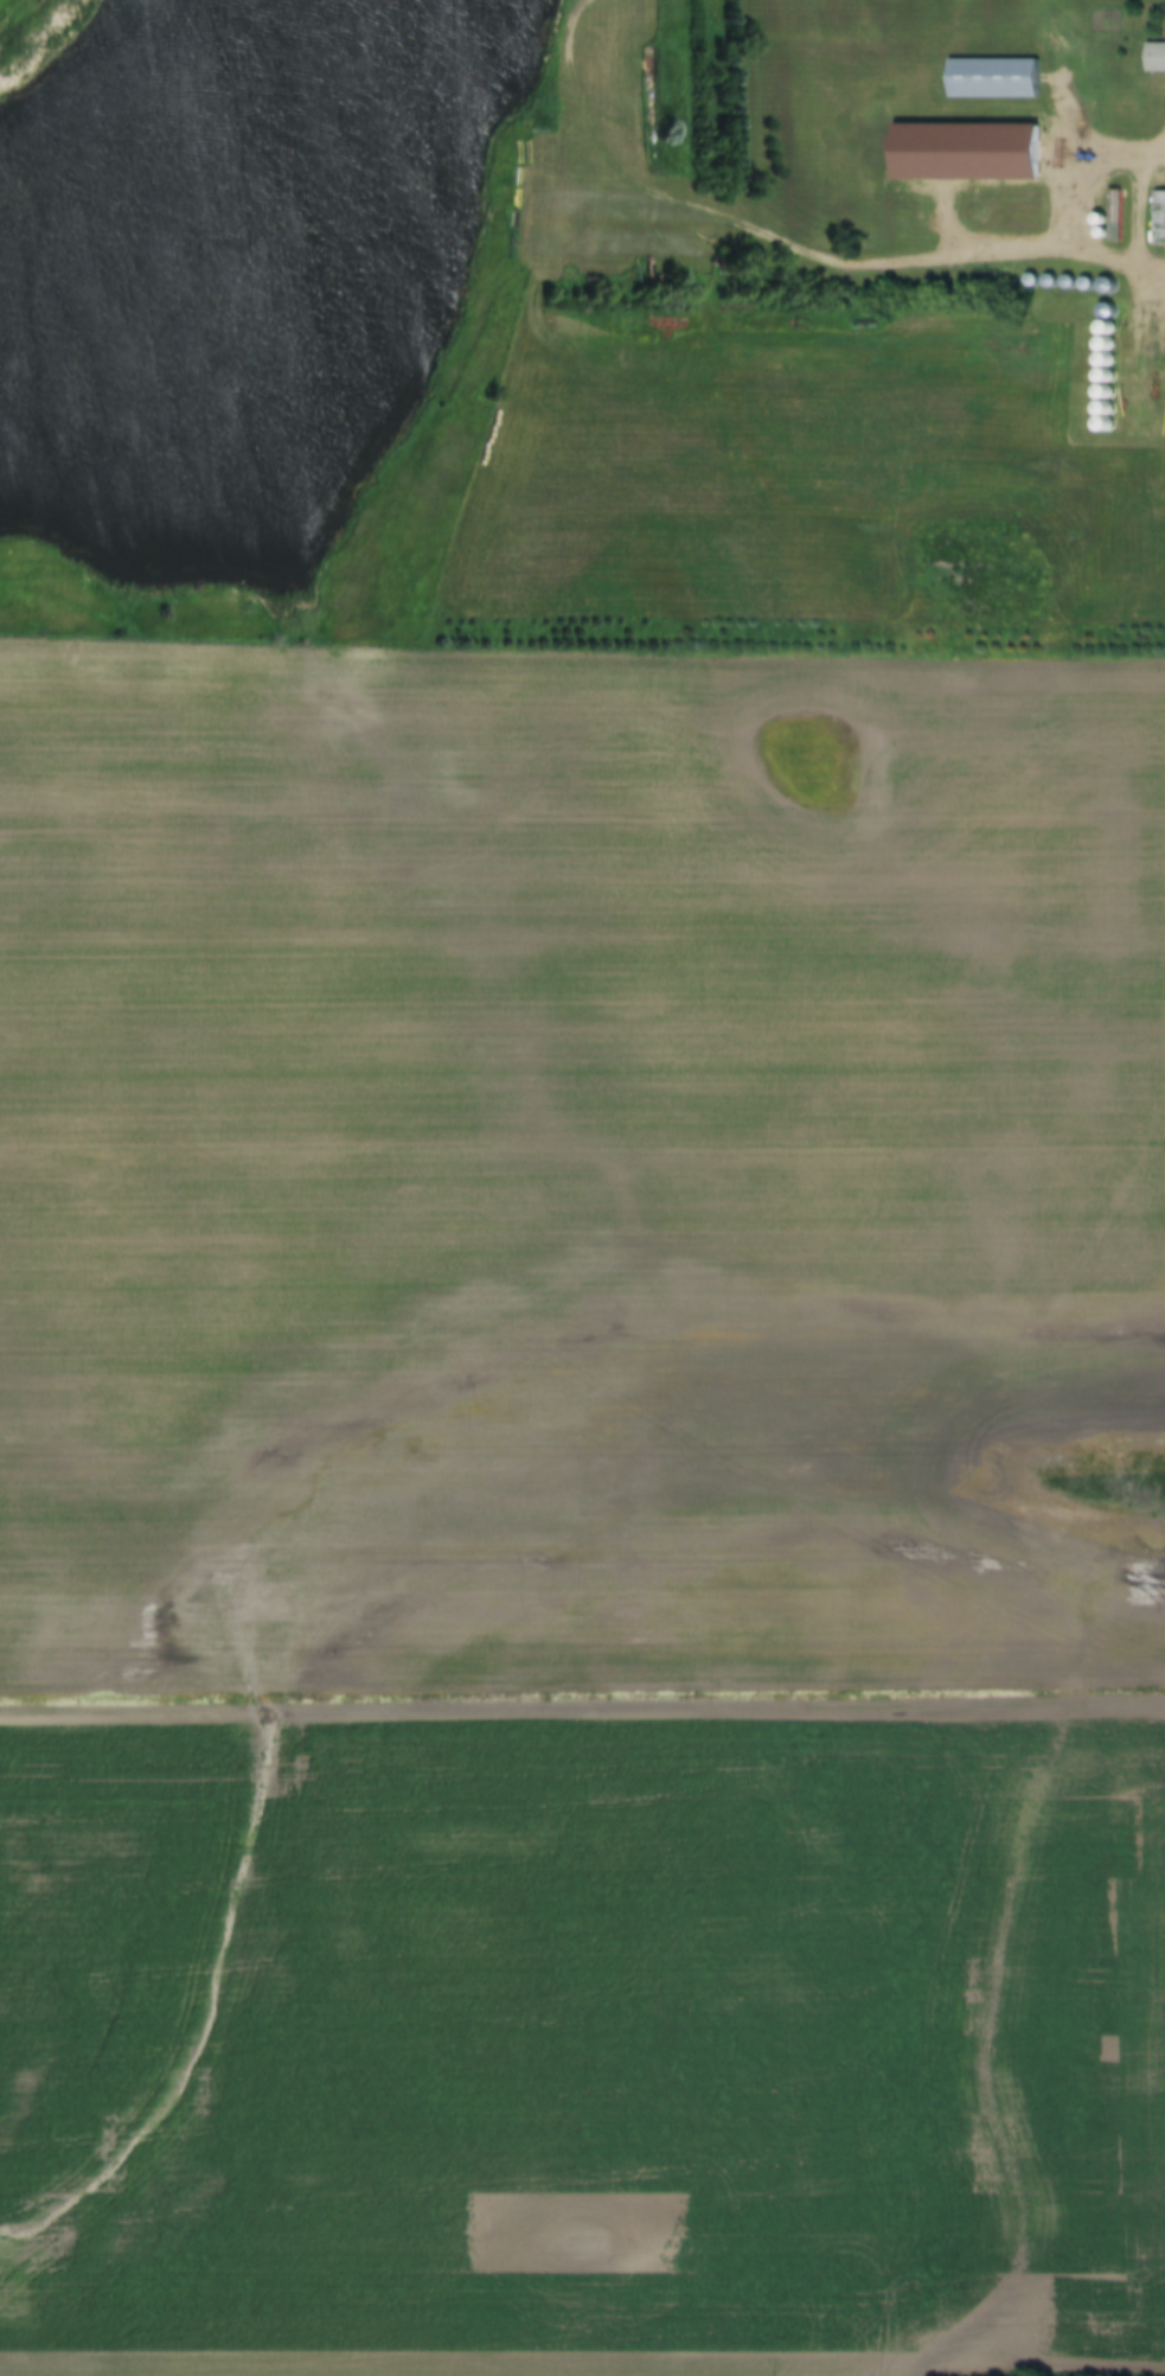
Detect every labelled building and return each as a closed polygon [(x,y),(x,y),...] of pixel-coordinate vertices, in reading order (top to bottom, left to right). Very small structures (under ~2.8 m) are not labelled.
[(1141,44),(1141,74),(1164,74),(1164,44),(1141,44)] [(1033,99),(1033,59),(943,59),(943,99),(1033,99)] [(1164,246),(1164,192),(1147,192),(1147,246),(1164,246)]
